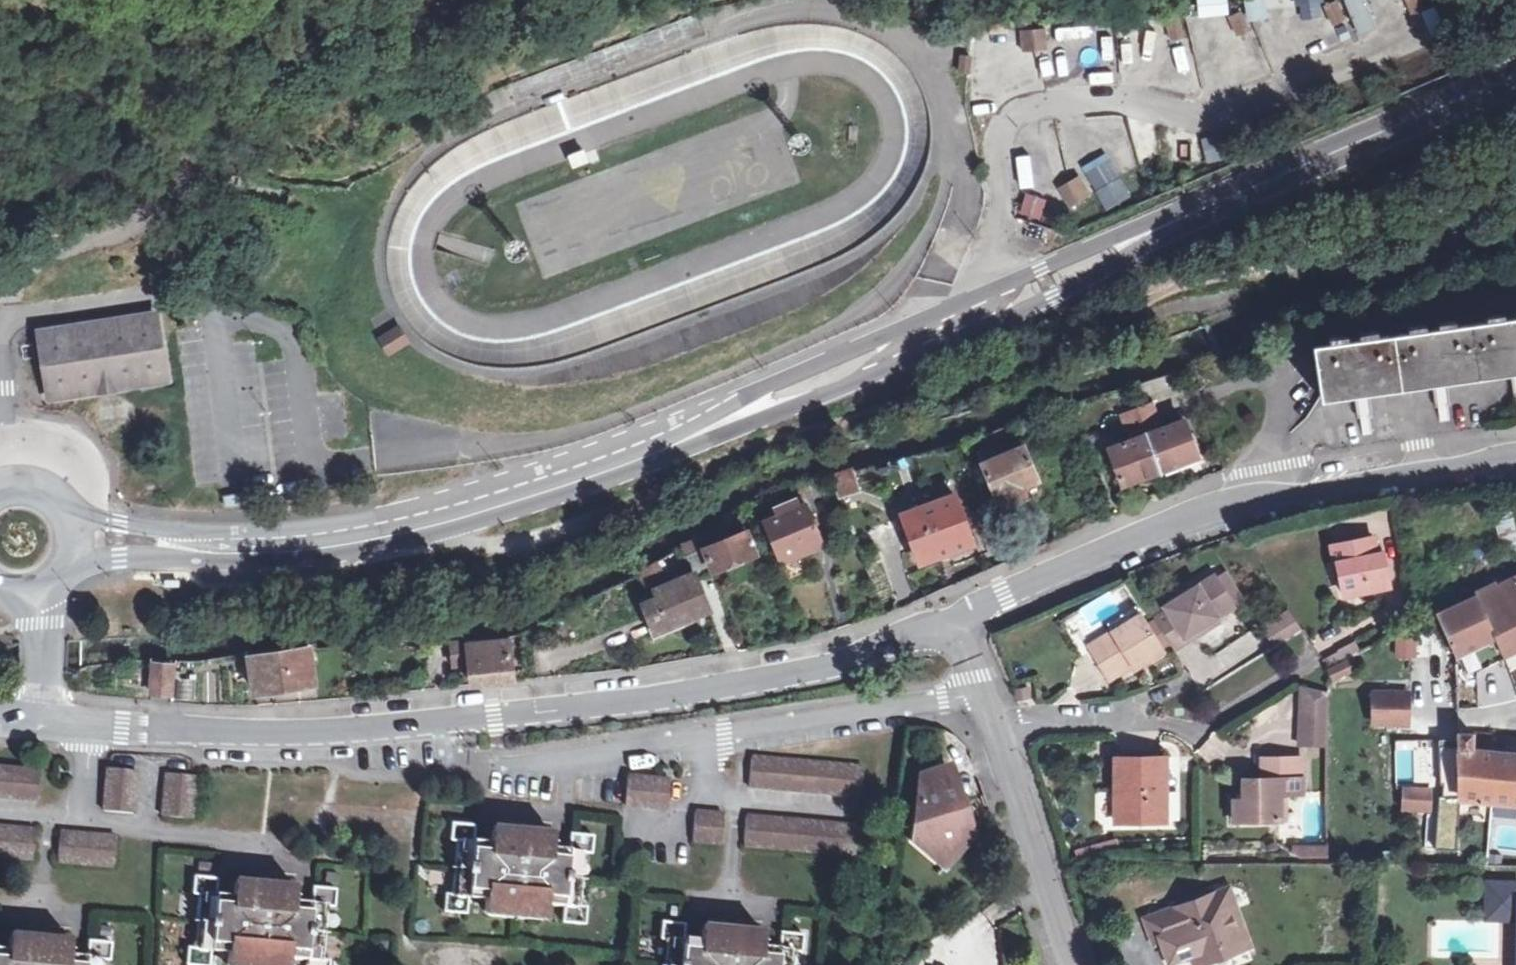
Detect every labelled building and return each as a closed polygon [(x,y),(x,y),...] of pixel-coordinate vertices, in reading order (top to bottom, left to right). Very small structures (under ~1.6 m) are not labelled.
[(1245,19),(1265,17),(1264,0),(1244,0),(1245,19)] [(1358,36),(1377,28),(1365,0),(1343,0),(1358,36)] [(1399,12),(1408,9),(1405,0),(1395,0),(1399,12)] [(1410,13),(1424,10),(1421,0),(1407,0),(1410,13)] [(1311,5),(1320,22),(1330,18),(1320,1),(1311,5)] [(1218,15),(1228,35),(1238,30),(1229,11),(1218,15)] [(1157,21),(1162,42),(1172,39),(1167,19),(1157,21)] [(1014,34),(1016,56),(1037,54),(1035,33),(1014,34)] [(947,61),(953,77),(962,74),(955,58),(947,61)] [(560,135),(583,129),(577,103),(553,109),(560,135)] [(1079,130),(1065,132),(1068,164),(1082,163),(1079,130)] [(1219,132),(1197,138),(1205,165),(1227,158),(1219,132)] [(1104,152),(1079,168),(1106,210),(1131,195),(1104,152)] [(1056,181),(1068,197),(1084,187),(1071,170),(1056,181)] [(45,335),(161,318),(160,311),(44,328),(45,335)] [(161,318),(45,335),(53,390),(168,374),(161,318)] [(1301,348),(1308,396),(1361,389),(1439,378),(1515,367),(1515,318),(1301,348)] [(391,329),(375,338),(382,351),(398,341),(391,329)] [(168,374),(53,390),(54,397),(169,381),(168,374)] [(1121,425),(1158,416),(1154,400),(1117,408),(1121,425)] [(124,405),(96,408),(98,419),(125,415),(124,405)] [(1167,428),(1148,435),(1162,472),(1200,458),(1186,421),(1167,428)] [(1148,435),(1111,448),(1124,485),(1162,472),(1148,435)] [(1010,453),(985,463),(1002,508),(1022,500),(1018,490),(1040,481),(1026,446),(1023,447),(1021,442),(1008,447),(1010,453)] [(1010,453),(1008,447),(1006,444),(981,454),(985,463),(1010,453)] [(832,475),(840,497),(858,491),(851,470),(832,475)] [(1018,490),(1022,500),(1044,491),(1040,481),(1018,490)] [(956,496),(905,514),(923,563),(974,545),(956,496)] [(780,517),(767,522),(782,558),(823,543),(809,505),(802,508),(798,498),(776,507),(780,517)] [(695,574),(698,579),(730,567),(736,583),(752,576),(746,560),(758,555),(748,531),(733,537),(731,532),(723,535),(722,533),(711,537),(714,544),(688,555),(695,574)] [(1368,539),(1326,547),(1329,565),(1334,564),(1340,595),(1384,586),(1377,555),(1371,556),(1368,539)] [(657,563),(642,572),(651,586),(665,575),(657,563)] [(1228,569),(1219,575),(1236,602),(1245,596),(1228,569)] [(1174,640),(1179,647),(1192,639),(1189,634),(1214,619),(1238,605),(1236,602),(1219,575),(1217,572),(1171,601),(1173,606),(1159,615),(1161,618),(1174,640)] [(698,579),(695,574),(660,589),(663,598),(648,604),(660,633),(685,622),(682,614),(708,604),(698,579)] [(1409,627),(1415,638),(1433,627),(1444,646),(1452,642),(1458,654),(1477,645),(1490,639),(1496,637),(1504,655),(1515,650),(1515,576),(1424,619),(1409,627)] [(682,614),(685,622),(711,612),(708,604),(682,614)] [(1118,631),(1144,615),(1139,607),(1114,623),(1118,631)] [(1261,628),(1271,645),(1296,630),(1286,613),(1261,628)] [(1115,659),(1107,664),(1116,680),(1140,665),(1141,668),(1167,651),(1164,646),(1150,624),(1144,615),(1118,631),(1103,640),(1115,659)] [(1174,640),(1161,618),(1150,624),(1164,646),(1174,640)] [(1189,634),(1192,639),(1217,624),(1214,619),(1189,634)] [(1253,631),(1218,654),(1229,670),(1264,647),(1253,631)] [(1490,639),(1477,645),(1482,657),(1495,651),(1490,639)] [(1115,659),(1103,640),(1095,645),(1107,664),(1115,659)] [(475,686),(517,682),(512,641),(471,645),(473,664),(475,686)] [(455,644),(457,665),(473,664),(471,645),(471,642),(455,644)] [(312,647),(252,656),(257,691),(318,682),(312,647)] [(1504,655),(1512,672),(1515,670),(1515,650),(1504,655)] [(1331,664),(1325,667),(1332,681),(1357,670),(1349,655),(1335,662),(1331,664)] [(1457,677),(1472,676),(1471,664),(1456,665),(1457,677)] [(172,696),(176,666),(155,665),(153,695),(172,696)] [(1472,676),(1457,677),(1458,707),(1473,709),(1472,676)] [(1033,689),(1019,690),(1020,701),(1034,700),(1033,689)] [(1335,694),(1308,694),(1308,713),(1335,713),(1335,694)] [(1404,696),(1370,695),(1369,725),(1403,726),(1404,696)] [(1335,713),(1308,713),(1308,747),(1335,747),(1335,713)] [(1458,733),(1458,745),(1440,746),(1441,783),(1460,782),(1461,798),(1515,803),(1515,754),(1491,751),(1493,736),(1474,735),(1458,733)] [(1164,757),(1114,757),(1115,822),(1164,822),(1164,757)] [(1303,794),(1303,758),(1268,758),(1268,776),(1244,776),(1243,798),(1233,798),(1233,820),(1280,821),(1281,793),(1288,794),(1303,794)] [(865,769),(754,759),(751,788),(863,798),(865,769)] [(0,767),(0,797),(31,799),(33,770),(0,767)] [(137,773),(110,770),(106,812),(134,815),(137,773)] [(915,779),(909,826),(939,851),(960,826),(942,770),(915,779)] [(196,777),(168,775),(164,817),(192,820),(196,777)] [(672,781),(629,778),(627,807),(669,811),(672,781)] [(1427,792),(1402,791),(1402,811),(1427,812),(1427,792)] [(726,816),(696,813),(693,843),(723,845),(726,816)] [(860,828),(748,818),(745,847),(858,857),(860,828)] [(475,827),(454,825),(452,842),(459,842),(467,843),(462,897),(454,897),(448,896),(446,913),(468,915),(469,899),(487,901),(486,912),(491,918),(542,922),(548,918),(549,906),(566,908),(565,924),(586,926),(588,909),(583,908),(574,908),(579,854),(587,855),(593,856),(594,838),(573,836),(572,851),(554,850),(555,838),(549,833),(526,831),(498,828),(493,832),(492,844),(474,843),(475,827)] [(939,851),(909,826),(907,843),(939,869),(962,840),(960,826),(939,851)] [(0,829),(0,856),(35,859),(36,833),(0,829)] [(118,839),(61,834),(59,863),(116,867),(118,839)] [(467,843),(459,842),(454,897),(462,897),(467,843)] [(1328,861),(1327,844),(1297,844),(1292,851),(1300,856),(1306,861),(1328,861)] [(574,908),(583,908),(587,855),(579,854),(574,908)] [(196,878),(195,895),(203,896),(209,896),(204,952),(197,951),(190,950),(189,964),(210,964),(211,953),(229,955),(229,964),(291,964),(291,960),(309,962),(309,964),(331,964),(331,962),(324,961),(316,961),(321,906),(329,907),(335,907),(337,891),(315,889),(314,905),(297,903),(297,892),(294,887),(269,884),(240,881),(235,886),(235,897),(216,896),(218,881),(196,878)] [(1177,906),(1204,896),(1200,887),(1174,897),(1177,906)] [(1490,888),(1490,914),(1515,915),(1515,888),(1490,888)] [(1177,906),(1142,919),(1150,941),(1157,938),(1164,959),(1186,950),(1191,962),(1242,943),(1222,890),(1204,896),(1177,906)] [(209,896),(203,896),(197,951),(204,952),(209,896)] [(316,961),(324,961),(329,907),(321,906),(316,961)] [(657,925),(655,942),(662,942),(670,943),(668,964),(781,964),(782,953),(790,954),(796,955),(798,937),(778,936),(776,951),(758,949),(759,937),(756,932),(723,929),(703,928),(696,933),(695,944),(677,943),(679,927),(657,925)] [(97,960),(104,961),(111,962),(113,945),(91,943),(90,959),(73,957),(73,946),(68,940),(40,938),(16,935),(10,940),(9,951),(0,951),(0,964),(97,964),(97,960)] [(662,942),(659,964),(668,964),(670,943),(662,942)] [(790,954),(782,953),(781,964),(789,964),(790,954)]
